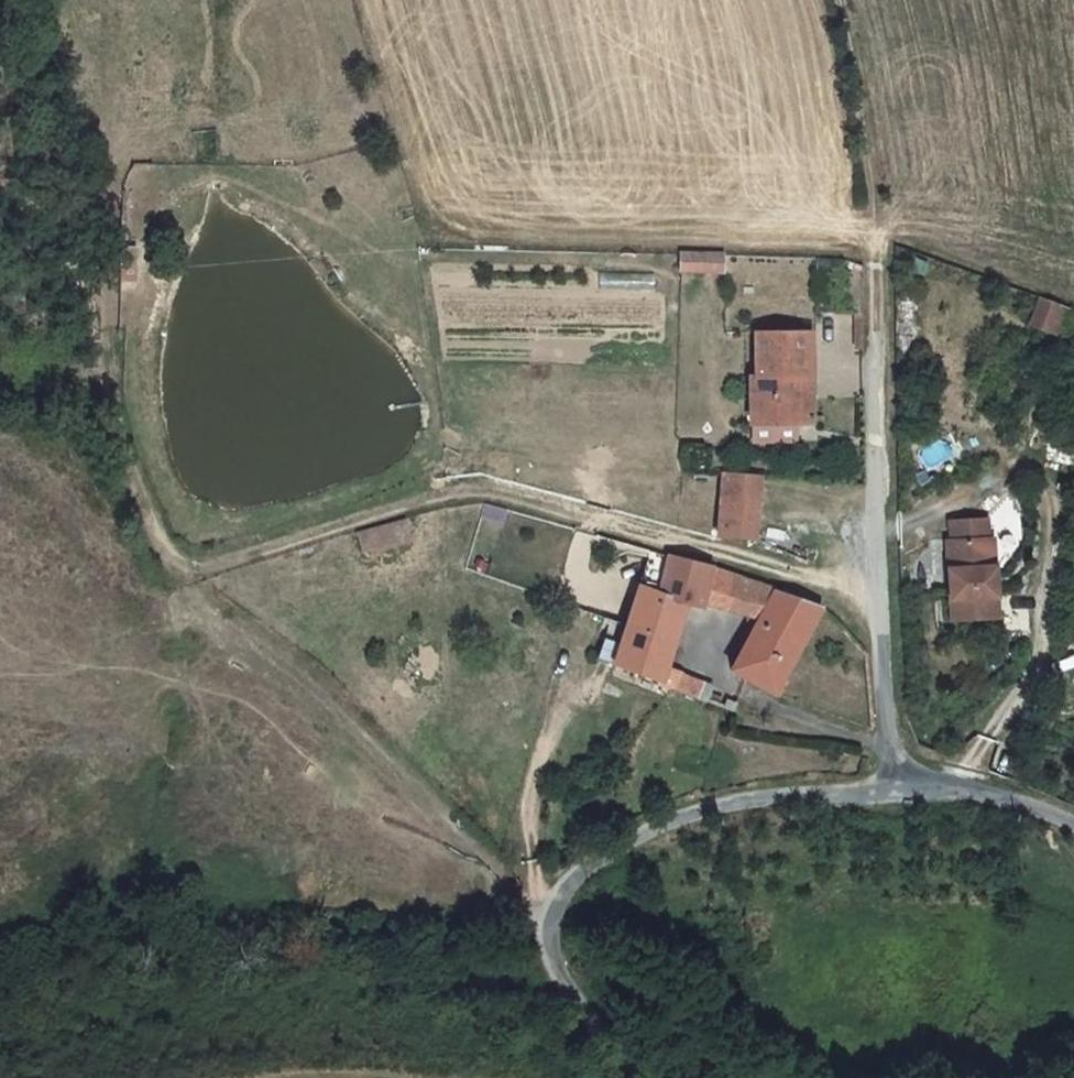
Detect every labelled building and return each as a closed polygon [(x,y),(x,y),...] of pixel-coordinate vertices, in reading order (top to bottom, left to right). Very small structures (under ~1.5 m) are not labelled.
[(683,274),(726,271),(724,251),(682,254),(683,274)] [(1020,290),(1009,315),(1035,326),(1046,301),(1020,290)] [(794,337),(749,336),(750,377),(742,377),(744,424),(803,425),(801,377),(795,376),(794,337)] [(752,494),(719,494),(718,537),(749,539),(752,494)] [(946,515),(946,534),(986,533),(985,514),(946,515)] [(406,518),(358,532),(364,553),(412,540),(406,518)] [(946,534),(949,611),(988,610),(986,533),(946,534)] [(670,558),(648,550),(636,587),(659,593),(670,558)] [(670,558),(659,593),(686,601),(698,605),(710,568),(670,558)] [(765,628),(785,594),(710,568),(698,605),(765,628)] [(623,623),(672,638),(686,601),(659,593),(636,587),(623,623)] [(819,608),(785,594),(765,628),(758,640),(746,637),(727,671),(770,694),(819,608)] [(664,665),(672,638),(623,623),(609,664),(639,675),(695,698),(700,680),(664,665)]
